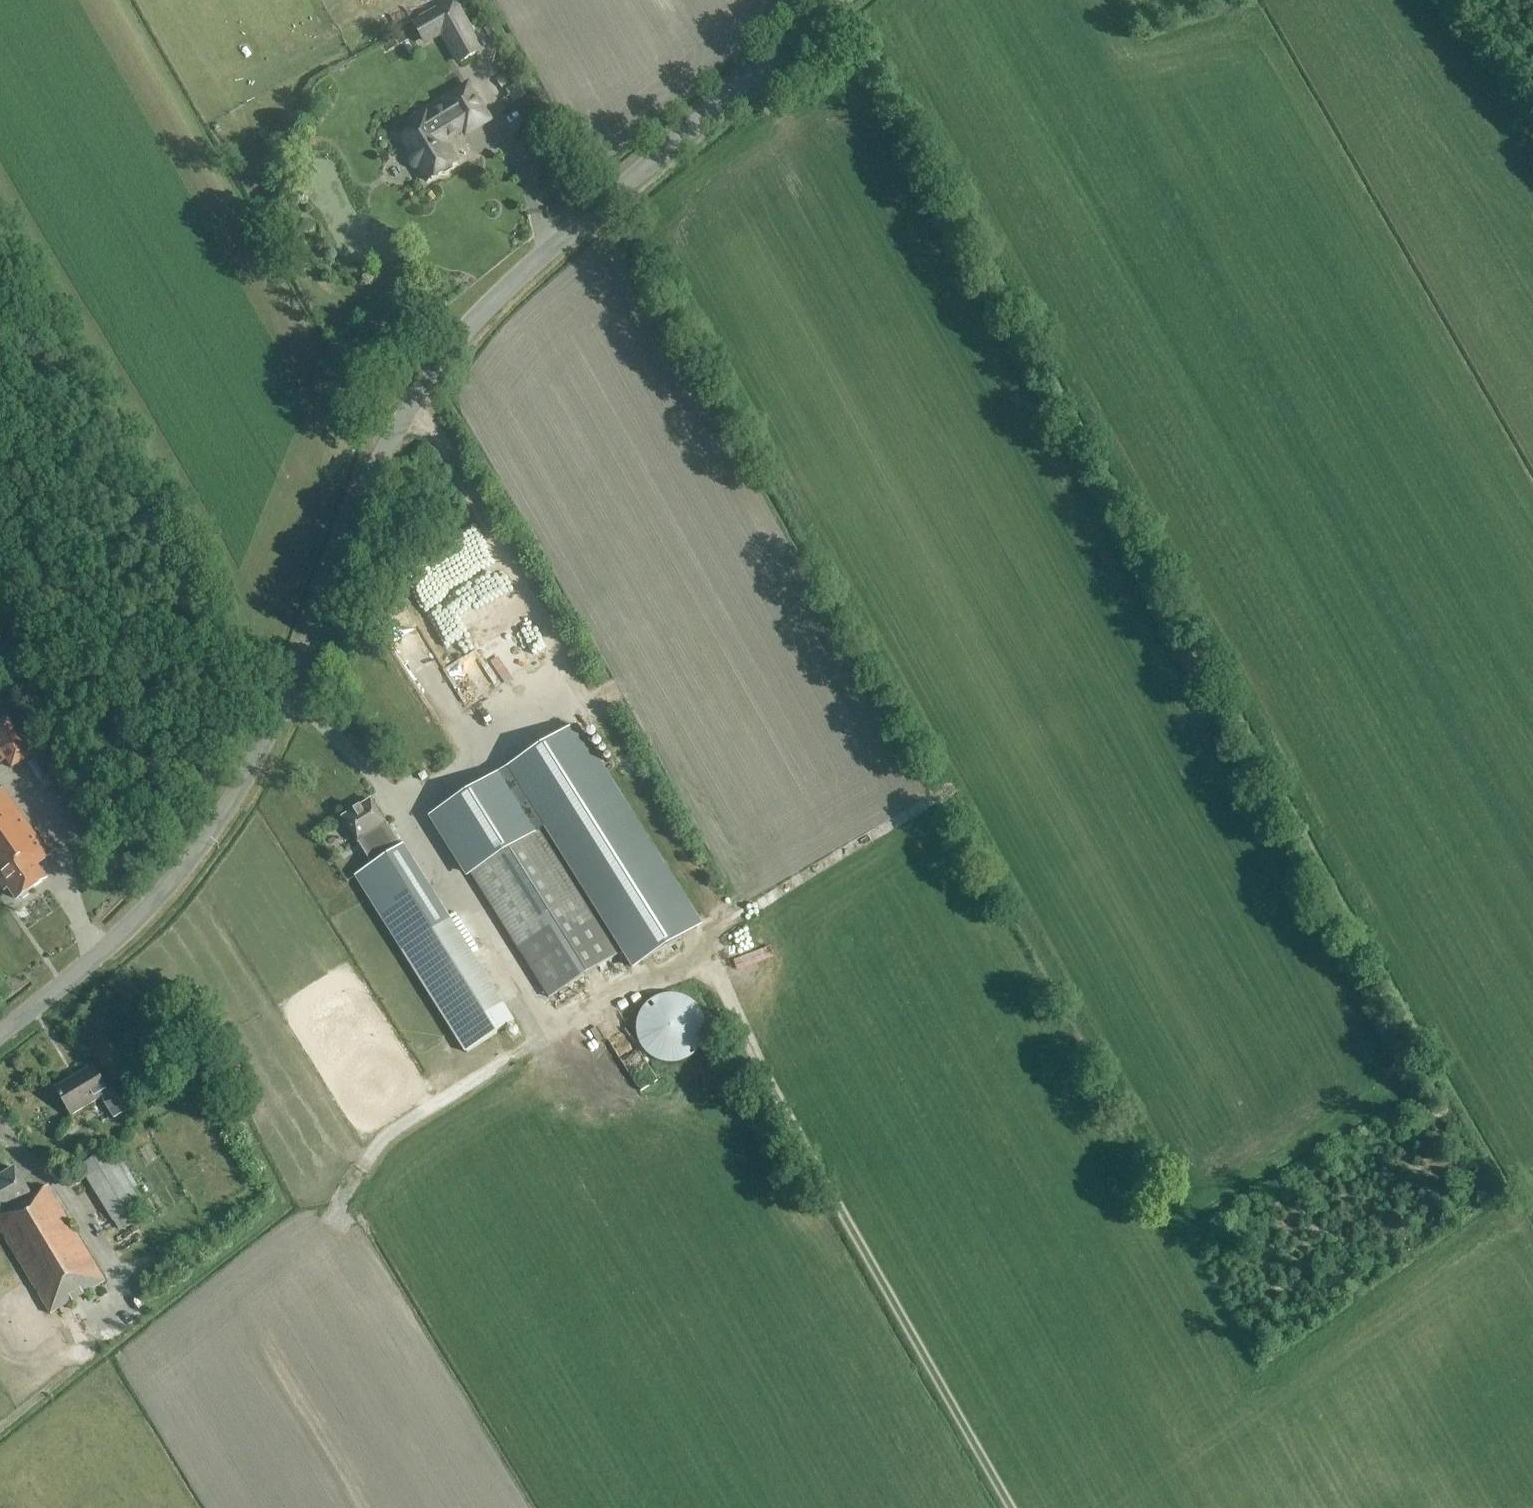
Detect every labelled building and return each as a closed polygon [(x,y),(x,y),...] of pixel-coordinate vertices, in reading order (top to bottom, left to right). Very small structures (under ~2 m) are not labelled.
[(485,52),(455,0),(411,26),(424,48),(440,39),(457,68),(485,52)] [(418,128),(401,138),(409,151),(408,156),(408,159),(413,167),(416,169),(420,169),(428,182),(441,173),(445,174),(452,170),(453,166),(457,164),(448,149),(444,149),(447,136),(462,127),(466,134),(489,120),(468,86),(445,100),(448,105),(428,117),(427,114),(414,122),(418,128)] [(506,93),(513,104),(521,99),(514,88),(506,93)] [(486,694),(507,727),(575,682),(553,649),(561,643),(552,629),(538,638),(536,635),(555,622),(546,609),(493,644),(500,655),(504,652),(510,661),(494,671),(502,683),(486,694)] [(34,756),(9,716),(0,722),(0,764),(6,761),(12,770),(34,756)] [(435,816),(548,998),(622,952),(631,968),(697,927),(574,729),(435,816)] [(424,773),(419,776),(422,781),(427,778),(424,773)] [(36,866),(50,857),(2,787),(0,789),(0,884),(1,886),(6,883),(17,900),(20,898),(23,899),(29,895),(28,892),(46,880),(36,866)] [(387,824),(371,801),(343,818),(358,842),(372,865),(356,875),(402,951),(451,921),(405,845),(400,848),(386,825),(387,824)] [(514,1023),(451,921),(402,951),(465,1053),(514,1023)] [(671,994),(670,994),(665,994),(663,995),(660,995),(658,996),(656,997),(652,999),(650,1000),(648,1001),(646,1003),(644,1005),(642,1007),(641,1009),(640,1011),(638,1014),(637,1016),(637,1018),(636,1020),(635,1023),(635,1025),(635,1028),(635,1031),(635,1033),(635,1035),(636,1037),(637,1040),(637,1042),(638,1044),(640,1046),(641,1048),(642,1050),(646,1054),(648,1056),(651,1058),(653,1060),(656,1061),(659,1062),(661,1063),(664,1063),(666,1064),(669,1064),(671,1064),(673,1064),(677,1063),(682,1062),(685,1060),(689,1058),(691,1056),(693,1055),(696,1052),(698,1049),(700,1046),(701,1044),(703,1041),(703,1038),(704,1036),(705,1033),(705,1030),(705,1028),(705,1025),(704,1023),(704,1020),(703,1018),(702,1015),(701,1012),(699,1010),(697,1007),(696,1005),(694,1004),(691,1001),(687,999),(684,997),(682,996),(679,995),(677,995),(675,994),(671,994)] [(127,1113),(122,1104),(113,1090),(108,1092),(93,1067),(55,1089),(71,1116),(101,1098),(114,1120),(127,1113)] [(113,1221),(141,1204),(108,1150),(80,1167),(113,1221)] [(50,1314),(105,1281),(48,1187),(32,1197),(15,1169),(0,1178),(0,1231),(50,1314)]
